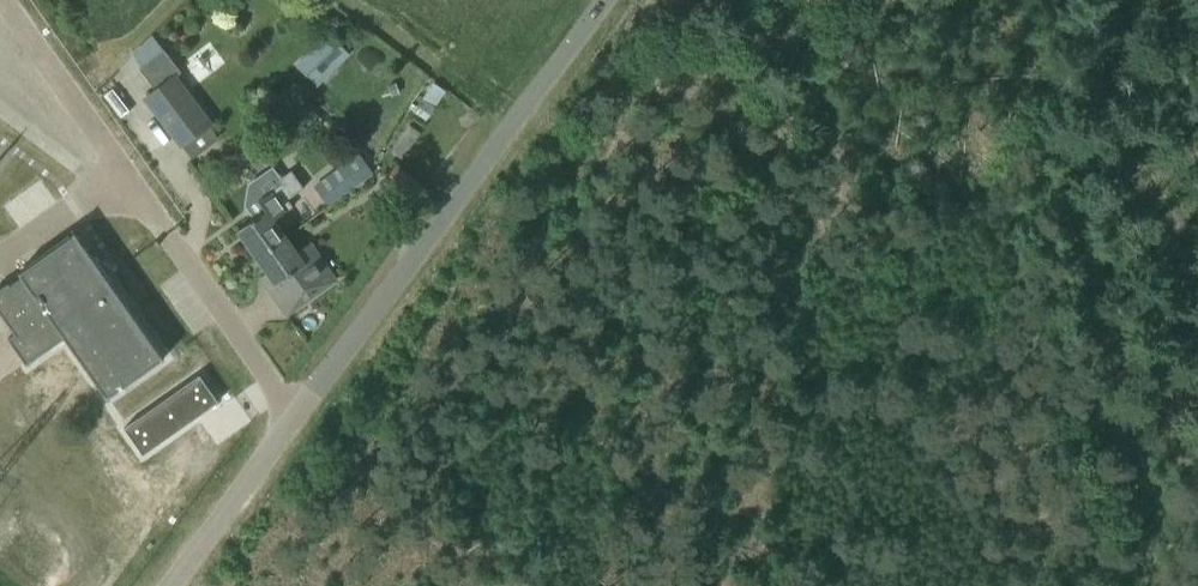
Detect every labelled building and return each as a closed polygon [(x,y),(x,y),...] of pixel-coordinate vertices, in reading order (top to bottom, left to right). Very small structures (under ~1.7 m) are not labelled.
[(295,65),(307,76),(339,43),(328,32),(295,65)] [(139,69),(155,89),(174,74),(175,76),(181,72),(163,49),(139,69)] [(142,99),(180,148),(211,123),(175,76),(174,74),(155,89),(142,99)] [(430,118),(448,88),(436,80),(417,111),(430,118)] [(371,171),(359,155),(343,167),(342,166),(319,184),(332,201),(371,171)] [(424,188),(396,165),(384,180),(412,203),(424,188)] [(267,209),(238,230),(257,257),(286,235),(273,216),(291,203),(288,198),(302,188),(291,171),(280,180),(282,182),(273,189),(259,199),(264,206),(267,209)] [(65,337),(108,398),(164,358),(74,232),(18,272),(22,277),(10,286),(8,283),(0,289),(0,312),(15,333),(8,338),(27,364),(65,337)] [(286,235),(257,257),(267,272),(260,277),(287,314),(336,280),(310,243),(297,251),(286,235)] [(198,371),(123,425),(142,452),(217,398),(198,371)]
